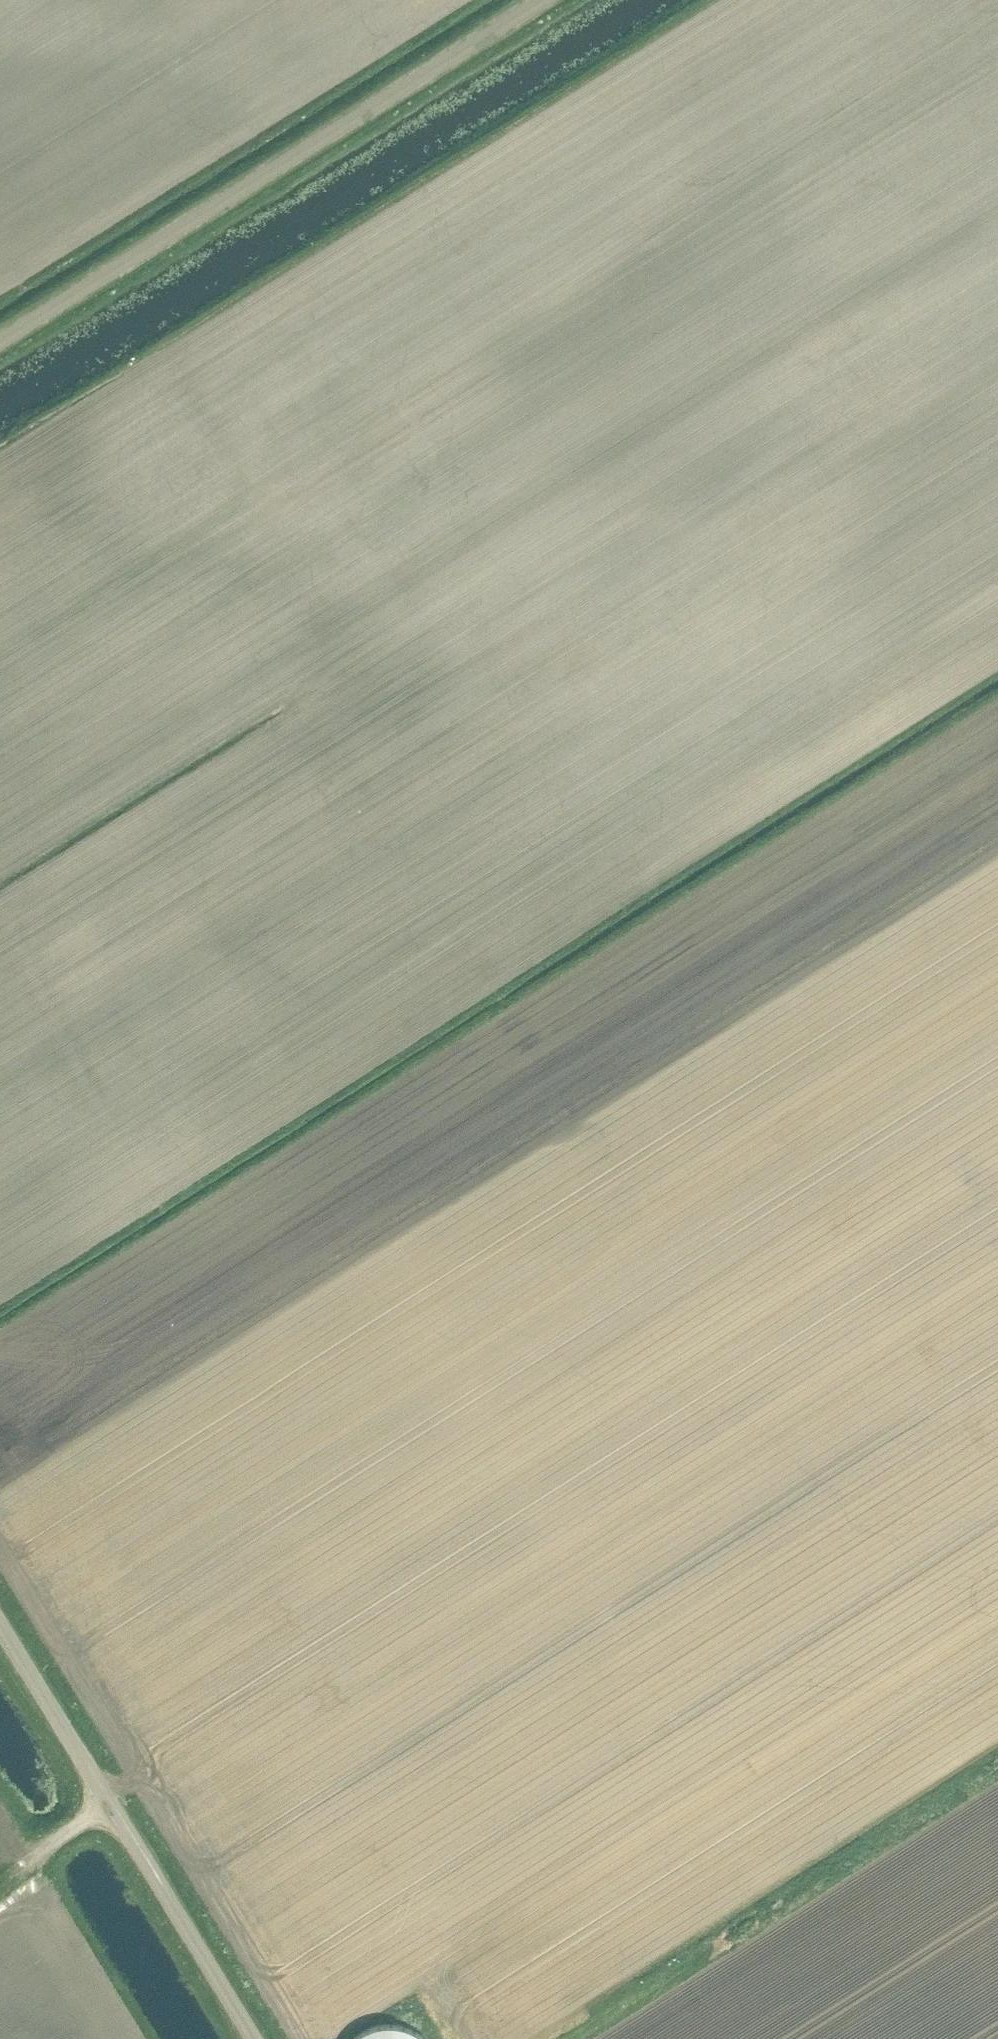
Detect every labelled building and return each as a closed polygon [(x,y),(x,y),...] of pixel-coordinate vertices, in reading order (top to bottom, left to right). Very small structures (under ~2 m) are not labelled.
[(426,2037),(419,2031),(407,2025),(399,2023),(390,2022),(381,2023),(372,2025),(360,2032),(354,2037),(352,2038),(427,2038),(426,2037)]
